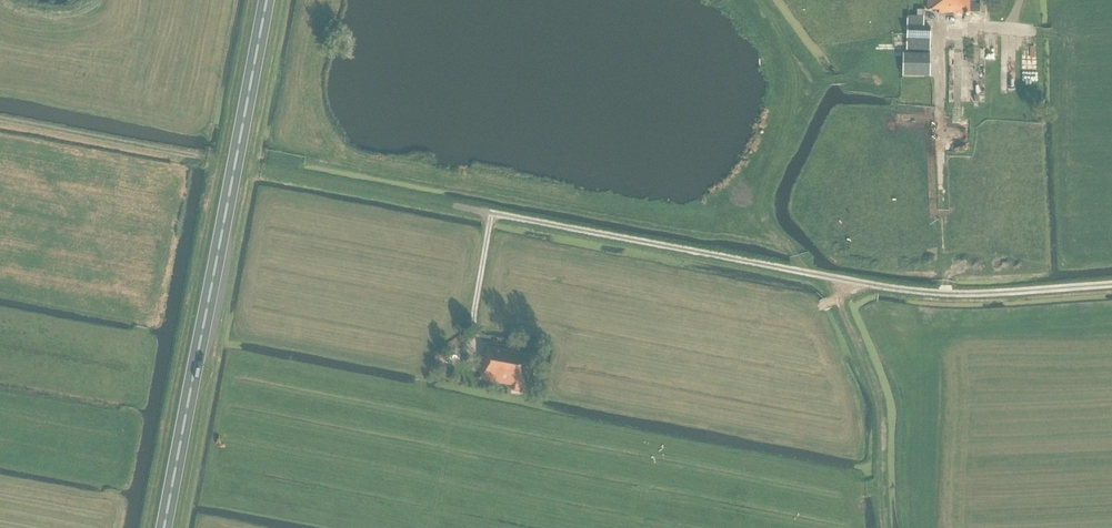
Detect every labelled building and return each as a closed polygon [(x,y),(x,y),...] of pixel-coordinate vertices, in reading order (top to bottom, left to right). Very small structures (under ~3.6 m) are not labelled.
[(970,13),(980,13),(980,1),(970,1),(970,0),(928,0),(928,11),(939,11),(938,13),(970,13)] [(924,17),(907,17),(907,51),(930,51),(930,27),(924,27),(924,17)] [(930,54),(903,54),(902,77),(930,77),(930,54)] [(484,356),(480,379),(511,386),(511,390),(519,391),(520,388),(524,388),(531,356),(487,347),(485,356),(484,356)] [(445,364),(446,357),(436,354),(434,361),(445,364)]
